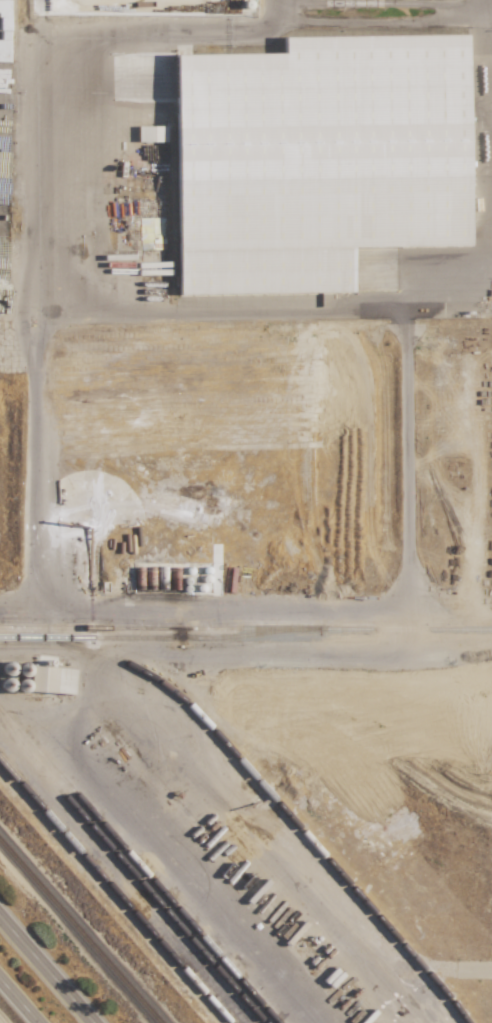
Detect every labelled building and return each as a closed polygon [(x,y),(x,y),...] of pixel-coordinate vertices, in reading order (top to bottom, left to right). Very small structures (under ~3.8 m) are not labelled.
[(174,55),(178,295),(352,293),(351,247),(468,246),(466,35),(282,37),(282,53),(174,55)] [(165,126),(136,126),(136,142),(165,142),(165,126)] [(74,668),(30,666),(29,692),(74,694),(74,668)]
